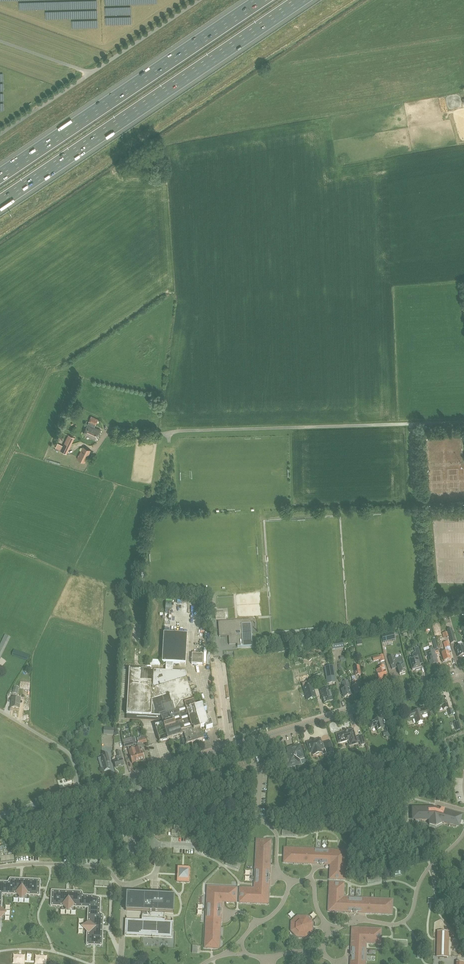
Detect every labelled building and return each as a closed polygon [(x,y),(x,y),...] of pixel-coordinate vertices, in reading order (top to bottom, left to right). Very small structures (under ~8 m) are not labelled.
[(90,109),(81,114),(83,118),(92,112),(90,109)] [(91,437),(91,438),(95,440),(100,430),(94,427),(98,419),(91,416),(88,422),(89,422),(88,424),(83,433),(91,437)] [(63,446),(61,450),(60,451),(66,454),(74,438),(68,435),(63,446)] [(77,459),(85,463),(91,450),(83,446),(77,459)] [(229,636),(229,644),(229,643),(238,642),(239,647),(237,647),(252,646),(251,633),(251,624),(242,624),(242,620),(218,621),(219,636),(229,636)] [(449,635),(449,636),(451,643),(456,642),(453,634),(452,630),(452,629),(447,630),(447,631),(449,635)] [(186,664),(187,635),(164,633),(162,662),(186,664)] [(393,633),(382,636),(383,642),(395,639),(393,633)] [(11,637),(5,634),(0,644),(0,659),(11,637)] [(331,644),(332,650),(344,648),(343,642),(331,644)] [(450,659),(448,652),(451,651),(448,642),(443,643),(446,652),(442,654),(444,661),(450,659)] [(462,645),(456,647),(456,648),(455,649),(456,652),(457,652),(459,657),(463,655),(463,650),(462,645)] [(426,657),(428,656),(430,665),(438,663),(434,650),(433,651),(432,647),(429,649),(429,650),(424,651),(426,657)] [(293,650),(294,654),(292,654),(293,658),(301,656),(300,648),(293,650)] [(419,662),(422,661),(418,648),(415,649),(416,653),(414,653),(413,655),(413,658),(409,659),(412,670),(413,670),(416,669),(416,670),(420,669),(420,668),(419,662)] [(28,661),(30,655),(14,649),(12,655),(28,661)] [(191,664),(202,665),(203,655),(192,654),(191,664)] [(393,656),(389,658),(392,670),(398,668),(399,674),(402,674),(402,675),(405,674),(405,673),(404,669),(406,669),(402,657),(394,660),(393,656)] [(384,665),(379,667),(380,670),(376,671),(379,679),(387,677),(384,665)] [(334,666),(325,667),(327,684),(336,682),(334,666)] [(195,707),(185,673),(130,670),(129,670),(127,715),(161,717),(163,723),(155,726),(160,742),(168,740),(180,736),(183,745),(204,739),(202,733),(201,734),(200,728),(206,726),(206,729),(213,727),(211,721),(208,722),(204,711),(207,710),(206,708),(203,709),(202,705),(195,707)] [(353,681),(354,686),(352,687),(354,694),(361,692),(358,685),(357,685),(356,680),(353,681)] [(342,683),(344,689),(342,690),(344,697),(351,695),(348,688),(349,687),(348,681),(342,683)] [(307,686),(303,688),(307,700),(316,698),(311,682),(306,683),(307,686)] [(329,689),(320,692),(324,703),(333,701),(329,689)] [(19,708),(20,698),(12,697),(11,707),(19,708)] [(444,701),(443,697),(436,699),(439,707),(443,706),(444,710),(449,708),(447,701),(444,701)] [(416,719),(415,719),(416,724),(423,722),(421,716),(428,714),(429,718),(432,717),(434,726),(438,725),(435,715),(432,716),(430,708),(420,711),(420,710),(407,714),(408,720),(412,719),(412,718),(415,717),(416,719)] [(377,729),(378,731),(382,730),(381,729),(383,728),(383,727),(380,719),(374,720),(374,721),(369,723),(371,728),(376,726),(377,729)] [(350,743),(350,744),(351,744),(352,744),(352,745),(353,745),(354,744),(357,743),(355,735),(355,734),(353,734),(353,733),(352,729),(341,733),(337,735),(340,742),(346,740),(346,741),(349,740),(349,742),(350,742),(350,743)] [(138,746),(134,747),(138,762),(144,760),(142,750),(141,747),(140,744),(147,742),(145,735),(140,736),(140,737),(137,738),(138,743),(137,743),(138,746)] [(134,745),(132,737),(122,740),(124,748),(134,745)] [(325,748),(327,753),(333,751),(330,741),(324,743),(324,744),(322,745),(320,739),(316,740),(312,741),(312,742),(308,743),(311,753),(313,752),(314,755),(321,752),(321,749),(323,749),(323,748),(325,748)] [(292,748),(297,765),(300,764),(299,759),(304,758),(300,745),(292,748)] [(138,762),(134,747),(128,748),(129,753),(132,763),(138,762)] [(296,765),(297,765),(292,748),(287,749),(289,754),(284,755),(286,762),(288,767),(296,765)] [(124,765),(122,759),(122,756),(120,751),(116,752),(118,757),(116,757),(117,760),(114,761),(116,768),(124,765)] [(99,761),(101,768),(103,768),(104,771),(110,770),(108,763),(110,762),(108,753),(102,755),(103,757),(98,759),(99,761)] [(431,822),(436,823),(437,821),(456,827),(457,823),(459,824),(461,822),(460,819),(459,818),(460,815),(458,814),(452,812),(445,811),(442,810),(441,810),(440,811),(439,812),(438,811),(436,811),(435,811),(435,809),(435,808),(428,808),(418,808),(415,808),(415,812),(413,812),(412,814),(413,817),(415,817),(415,821),(422,821),(428,821),(429,821),(431,822)] [(172,830),(171,835),(179,835),(180,826),(174,825),(174,830),(172,830)] [(270,886),(270,885),(268,885),(268,881),(268,878),(270,878),(270,876),(268,876),(269,874),(269,867),(270,867),(270,866),(271,842),(264,842),(265,840),(259,839),(259,842),(256,841),(255,870),(255,871),(256,871),(256,875),(255,875),(255,876),(256,876),(256,877),(255,877),(255,878),(256,878),(255,890),(251,889),(251,888),(250,888),(240,888),(239,903),(268,904),(269,899),(269,898),(269,897),(269,896),(269,895),(269,886),(270,886)] [(331,868),(330,868),(330,872),(330,876),(330,879),(344,880),(346,850),(340,850),(339,850),(338,850),(337,850),(338,850),(337,850),(328,850),(328,849),(327,849),(327,851),(323,851),(323,849),(322,849),(322,851),(321,851),(321,849),(320,849),(320,851),(316,850),(316,849),(315,849),(303,848),(287,848),(286,850),(284,850),(284,860),(285,860),(286,860),(286,863),(299,863),(308,864),(309,864),(310,864),(310,863),(310,862),(320,863),(320,864),(322,864),(322,863),(331,863),(331,868)] [(227,860),(225,864),(238,869),(240,864),(227,860)] [(183,868),(178,867),(178,874),(177,882),(183,882),(189,882),(190,868),(183,868)] [(40,884),(40,882),(41,880),(40,880),(40,879),(35,879),(30,879),(25,879),(25,880),(25,881),(23,881),(22,881),(20,881),(20,880),(20,879),(20,878),(17,878),(13,878),(10,878),(10,879),(10,880),(10,882),(9,882),(8,882),(7,882),(3,881),(0,881),(0,931),(1,931),(1,926),(1,921),(1,917),(2,916),(3,915),(4,914),(5,914),(5,913),(4,913),(4,912),(3,912),(2,911),(2,910),(2,905),(2,900),(2,894),(3,894),(8,894),(13,894),(18,895),(19,895),(20,896),(21,897),(21,898),(22,898),(23,897),(24,896),(25,896),(25,895),(30,895),(34,895),(39,896),(40,896),(40,895),(40,893),(40,891),(40,888),(40,887),(40,886),(40,884)] [(353,913),(356,913),(356,911),(365,912),(365,913),(366,913),(390,914),(390,908),(392,908),(392,902),(390,902),(390,899),(375,899),(370,898),(361,898),(361,899),(357,899),(357,898),(356,898),(356,899),(355,899),(355,898),(354,898),(354,899),(344,898),(342,898),(343,894),(344,894),(344,893),(344,883),(329,882),(328,911),(334,912),(335,912),(336,912),(337,912),(346,912),(346,913),(347,913),(347,912),(347,911),(354,911),(353,913)] [(220,922),(220,921),(219,921),(220,912),(221,912),(221,910),(220,910),(220,900),(225,901),(225,902),(226,902),(236,902),(237,887),(207,886),(207,892),(207,893),(207,894),(207,895),(207,904),(206,904),(206,905),(207,905),(208,905),(207,909),(206,909),(206,910),(207,910),(207,911),(206,911),(207,911),(207,916),(206,916),(205,945),(207,946),(207,948),(213,948),(213,946),(220,946),(221,922),(220,922)] [(102,945),(104,915),(100,915),(100,913),(101,900),(101,899),(100,899),(100,898),(99,897),(98,897),(97,897),(96,898),(94,898),(94,896),(93,895),(92,895),(84,895),(81,895),(81,891),(72,891),(72,893),(66,893),(66,890),(52,890),(51,890),(51,891),(51,896),(51,897),(52,897),(52,900),(51,900),(51,905),(51,906),(52,906),(65,907),(68,910),(69,910),(72,907),(87,908),(88,908),(87,924),(84,926),(84,927),(84,928),(87,931),(86,945),(87,945),(102,946),(102,945)] [(173,897),(128,895),(127,910),(150,911),(150,915),(142,915),(142,920),(126,920),(126,935),(152,937),(152,938),(153,939),(153,937),(172,937),(172,922),(165,922),(165,912),(173,912),(173,897)] [(190,903),(198,904),(199,897),(191,895),(190,903)] [(291,931),(297,937),(306,938),(312,932),(312,928),(311,928),(311,926),(313,926),(313,923),(307,916),(298,916),(291,922),(291,931)] [(369,943),(370,943),(381,944),(381,929),(352,928),(352,934),(351,934),(352,934),(352,936),(351,936),(352,936),(351,946),(352,946),(352,953),(351,953),(351,955),(352,955),(352,963),(365,963),(365,961),(366,961),(365,960),(364,960),(365,956),(366,956),(365,956),(365,954),(366,954),(365,954),(365,942),(369,942),(369,943)] [(448,932),(438,931),(437,957),(447,957),(448,932)] [(23,953),(22,961),(35,962),(35,963),(40,963),(41,963),(41,959),(51,959),(51,952),(45,952),(45,956),(39,955),(39,952),(35,952),(35,953),(23,953)]
